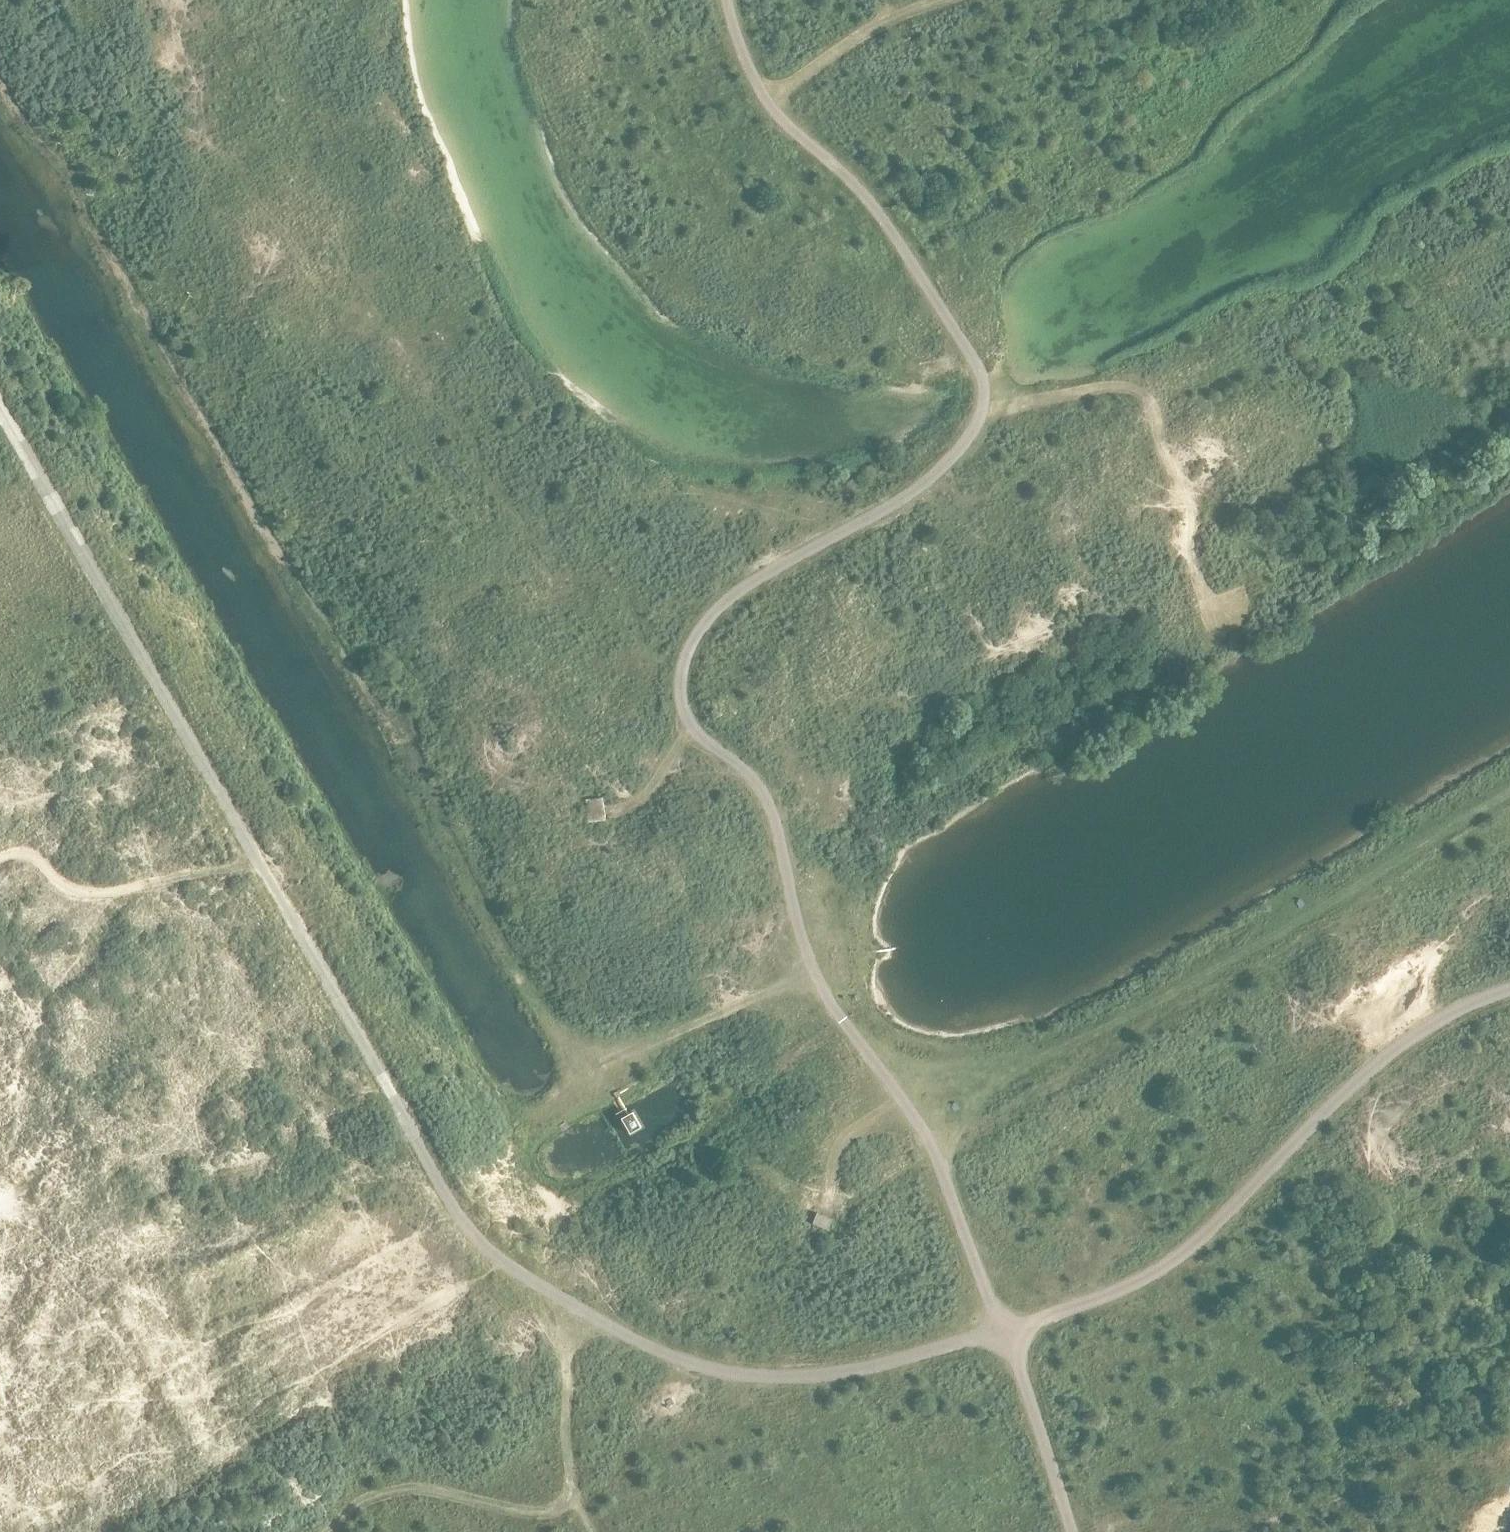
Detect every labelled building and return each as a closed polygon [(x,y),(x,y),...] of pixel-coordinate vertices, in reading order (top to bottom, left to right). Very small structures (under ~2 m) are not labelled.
[(604,797),(587,799),(590,821),(606,819),(606,812),(604,797)] [(634,1111),(626,1115),(622,1118),(630,1133),(643,1126),(634,1111)] [(812,1220),(827,1228),(833,1217),(817,1209),(812,1220)]
